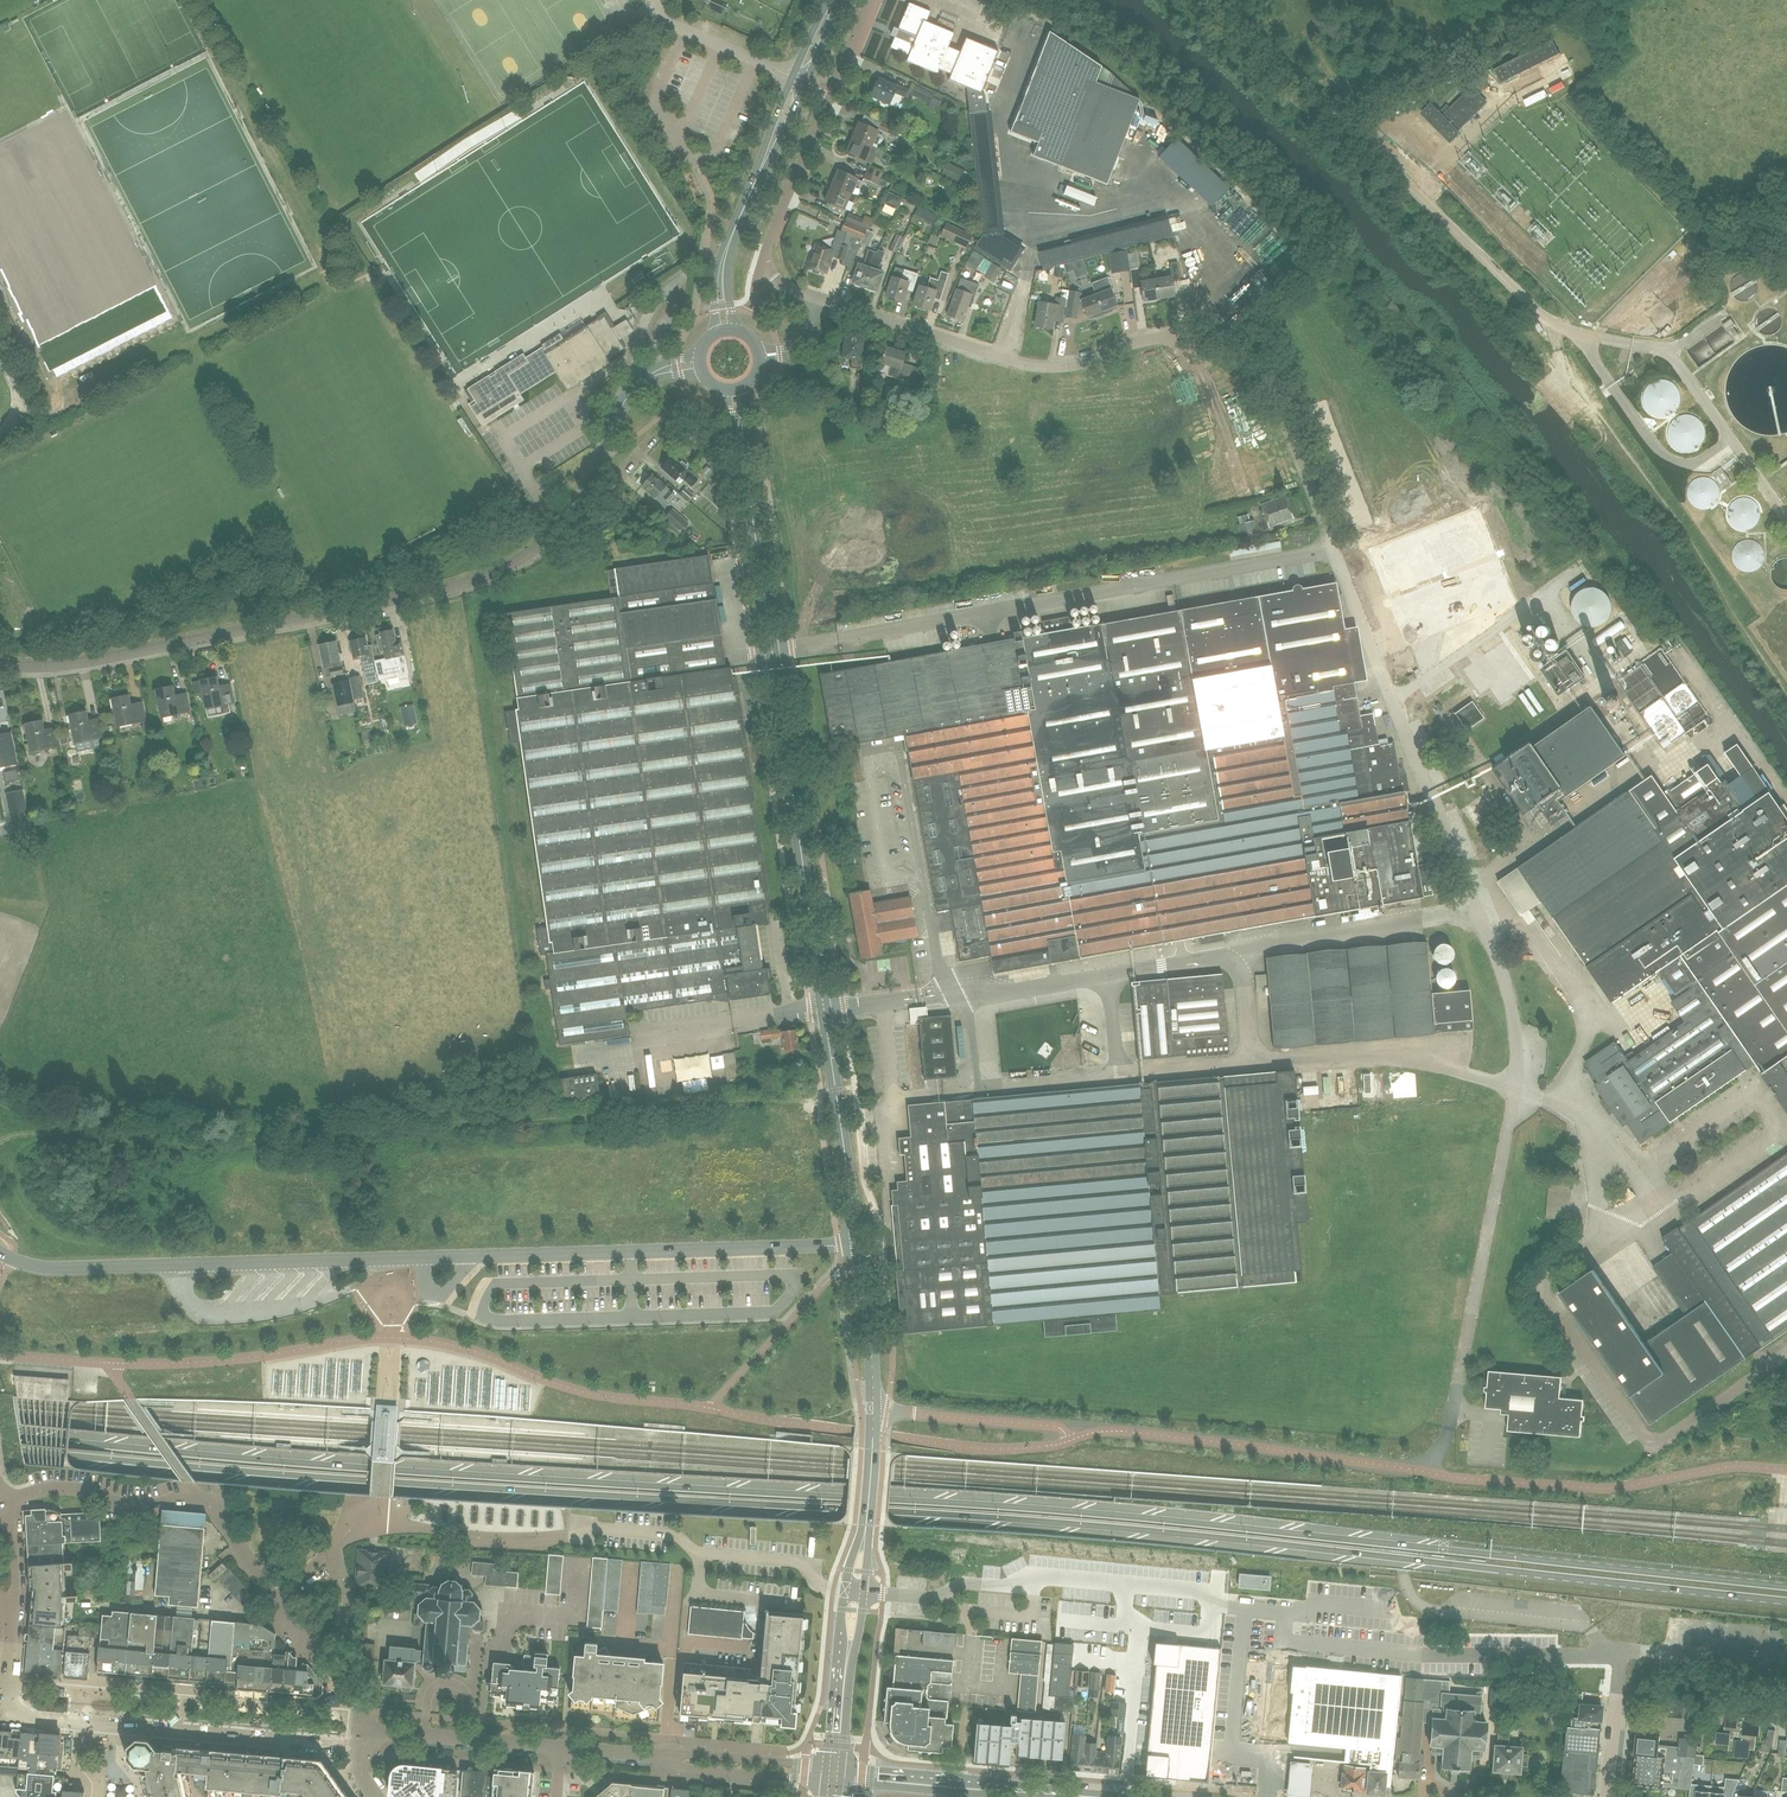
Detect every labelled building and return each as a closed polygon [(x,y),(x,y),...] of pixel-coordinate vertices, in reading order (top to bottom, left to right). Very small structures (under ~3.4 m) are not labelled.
[(909,3),(891,48),(909,56),(907,61),(936,73),(938,68),(952,74),(950,80),(967,86),(977,175),(994,173),(985,93),(981,92),(997,53),(966,40),(960,54),(946,48),(956,24),(940,18),(937,26),(927,22),(931,12),(929,11),(912,4),(909,3)] [(1011,132),(1010,132),(1038,143),(1033,156),(1106,186),(1112,172),(1140,100),(1117,79),(1110,72),(1058,37),(1049,32),(1042,51),(1011,132)] [(1557,51),(1551,36),(1489,62),(1495,76),(1557,51)] [(893,84),(879,78),(871,96),(890,104),(895,92),(905,97),(909,89),(894,82),(893,84)] [(930,104),(935,94),(915,84),(911,92),(912,92),(911,95),(930,104)] [(1447,105),(1439,113),(1431,104),(1422,113),(1450,142),(1459,133),(1457,131),(1486,102),(1472,88),(1451,109),(1447,105)] [(517,104),(498,114),(503,124),(522,114),(517,104)] [(897,138),(899,134),(900,131),(882,122),(878,129),(897,138)] [(853,138),(878,149),(880,148),(884,139),(883,135),(877,133),(878,131),(860,123),(853,138)] [(1142,145),(1152,155),(1172,134),(1167,129),(1160,136),(1155,131),(1142,145)] [(884,151),(878,149),(853,138),(846,153),(871,164),(875,155),(881,158),(884,151)] [(959,183),(965,171),(947,163),(942,174),(959,183)] [(880,178),(883,172),(869,166),(867,172),(880,178)] [(850,194),(857,178),(838,170),(832,186),(850,194)] [(887,181),(880,178),(867,172),(864,179),(877,184),(884,188),(887,181)] [(1090,202),(1093,193),(1063,182),(1060,191),(1090,202)] [(856,196),(850,194),(832,186),(825,201),(832,204),(830,209),(842,215),(848,200),(853,202),(856,196)] [(849,213),(846,221),(867,230),(870,231),(873,223),(863,219),(849,213)] [(815,243),(807,267),(827,273),(832,257),(842,260),(841,264),(848,267),(847,270),(850,271),(853,263),(861,244),(867,230),(846,221),(841,230),(846,232),(842,244),(834,242),(831,249),(822,245),(815,243)] [(967,248),(973,235),(946,223),(940,236),(967,248)] [(867,230),(861,244),(868,247),(874,233),(870,231),(867,230)] [(897,253),(903,240),(904,238),(897,234),(890,249),(897,253)] [(1070,242),(1038,251),(1043,269),(1043,270),(1043,269),(1056,266),(1064,264),(1076,261),(1074,255),(1071,242),(1070,242)] [(1211,247),(1193,254),(1197,265),(1215,258),(1211,247)] [(875,258),(877,253),(870,250),(865,265),(860,263),(853,283),(865,287),(875,258)] [(875,258),(865,287),(877,291),(883,272),(878,270),(884,253),(878,251),(877,253),(875,258)] [(999,273),(1002,269),(985,258),(974,251),(965,265),(975,272),(976,269),(985,274),(984,277),(993,283),(994,282),(998,284),(1003,276),(999,273)] [(1116,252),(1109,254),(1112,273),(1120,272),(1130,270),(1126,251),(1116,252)] [(1094,260),(1087,262),(1092,278),(1099,276),(1094,260)] [(1156,279),(1159,299),(1174,297),(1172,282),(1180,281),(1177,262),(1169,264),(1171,276),(1156,279)] [(1056,266),(1055,276),(1063,277),(1064,268),(1064,264),(1056,266)] [(892,277),(886,296),(903,301),(906,290),(913,292),(919,274),(904,269),(904,271),(897,268),(894,278),(892,277)] [(1159,299),(1156,279),(1140,281),(1138,269),(1130,270),(1133,289),(1141,287),(1143,302),(1159,299)] [(940,301),(949,274),(941,271),(938,280),(930,278),(927,288),(920,286),(914,305),(930,310),(933,299),(940,301)] [(957,289),(948,315),(963,320),(967,307),(969,302),(973,303),(979,284),(961,278),(957,289)] [(1106,279),(1092,285),(1096,294),(1102,312),(1104,315),(1112,312),(1111,308),(1117,306),(1110,289),(1106,279)] [(1067,307),(1069,291),(1064,290),(1063,299),(1057,298),(1055,305),(1039,302),(1036,327),(1052,330),(1054,316),(1063,318),(1065,307),(1067,307)] [(1070,291),(1067,307),(1067,311),(1066,317),(1078,319),(1082,293),(1077,292),(1070,291)] [(1096,294),(1081,300),(1088,317),(1094,315),(1095,318),(1104,315),(1102,312),(1096,294)] [(587,326),(610,363),(611,363),(608,359),(626,348),(620,337),(629,331),(625,325),(616,330),(605,314),(587,326)] [(1735,324),(1731,319),(1722,325),(1734,342),(1740,338),(1732,326),(1735,324)] [(568,390),(610,363),(587,326),(548,350),(545,345),(541,348),(556,371),(568,390)] [(861,370),(863,350),(861,350),(862,340),(846,338),(844,357),(852,358),(851,369),(861,370)] [(1709,340),(1692,351),(1702,365),(1718,354),(1709,340)] [(909,381),(912,368),(903,366),(907,353),(886,347),(881,364),(890,366),(887,375),(899,378),(909,381)] [(521,394),(556,371),(541,348),(526,357),(524,353),(468,388),(477,403),(470,406),(483,426),(524,400),(521,394)] [(867,393),(867,374),(857,374),(857,393),(867,393)] [(654,455),(661,445),(654,441),(647,451),(654,455)] [(1727,469),(1740,461),(1735,454),(1722,462),(1727,469)] [(680,464),(671,456),(666,461),(665,460),(661,464),(662,466),(661,467),(680,484),(684,480),(692,487),(698,479),(696,477),(701,472),(694,466),(690,472),(686,469),(688,467),(682,462),(680,464)] [(652,474),(641,486),(655,498),(663,505),(667,501),(669,503),(675,495),(652,474)] [(689,502),(694,495),(685,487),(680,494),(689,502)] [(688,513),(690,504),(684,502),(681,511),(688,513)] [(1267,507),(1272,528),(1295,522),(1290,502),(1267,507)] [(673,509),(665,519),(667,520),(679,531),(681,533),(689,524),(673,509)] [(698,527),(708,520),(703,513),(693,520),(698,527)] [(702,549),(729,545),(728,543),(727,536),(700,540),(702,549)] [(762,969),(756,925),(765,924),(768,923),(767,915),(767,913),(766,909),(767,909),(734,682),(733,682),(732,676),(732,672),(731,668),(726,668),(714,584),(713,584),(709,556),(708,556),(608,570),(607,570),(611,598),(505,613),(519,709),(506,711),(508,727),(508,731),(510,744),(520,742),(534,836),(547,926),(536,928),(540,955),(548,954),(552,979),(544,980),(545,989),(553,988),(561,1045),(571,1044),(632,1035),(628,1013),(714,1001),(713,995),(728,993),(729,998),(770,993),(772,992),(768,968),(762,969)] [(1513,593),(1520,590),(1510,569),(1503,572),(1513,593)] [(1585,574),(1567,582),(1584,625),(1615,613),(1601,579),(1589,584),(1585,574)] [(1111,587),(1123,583),(1121,576),(1109,580),(1111,587)] [(1497,583),(1507,595),(1511,592),(1501,580),(1497,583)] [(1164,943),(1200,937),(1201,944),(1224,940),(1222,933),(1369,907),(1420,898),(1423,897),(1432,895),(1426,864),(1417,866),(1407,808),(1404,792),(1411,791),(1407,773),(1400,774),(1393,742),(1378,745),(1375,726),(1372,714),(1359,716),(1356,698),(1353,683),(1344,629),(1336,582),(1302,588),(1302,587),(1300,585),(1298,584),(1295,585),(1294,586),(1293,587),(1292,589),(1292,590),(1257,597),(1179,611),(1177,611),(1174,595),(1166,596),(1169,612),(1102,624),(1072,630),(1069,616),(1043,621),(1046,635),(1023,639),(1022,631),(1013,632),(1014,639),(889,662),(842,670),(820,674),(833,747),(838,746),(844,745),(846,756),(849,766),(852,783),(864,781),(860,764),(857,745),(856,743),(905,734),(936,912),(950,910),(959,961),(991,956),(994,974),(995,974),(1052,964),(1052,963),(1164,943)] [(1613,636),(1628,626),(1623,619),(1608,629),(1613,636)] [(375,661),(377,673),(377,672),(379,678),(400,674),(397,658),(405,656),(403,646),(402,640),(395,641),(393,630),(380,632),(381,635),(376,636),(380,652),(383,651),(385,659),(375,661)] [(1594,639),(1600,647),(1613,638),(1607,630),(1594,639)] [(377,673),(375,661),(374,661),(371,645),(367,646),(365,637),(350,640),(354,657),(355,657),(355,659),(360,658),(364,675),(365,675),(367,684),(378,682),(376,673),(377,673)] [(1625,658),(1632,653),(1622,638),(1615,643),(1625,658)] [(338,652),(336,641),(319,645),(324,666),(329,665),(331,676),(344,673),(340,652),(338,652)] [(1560,696),(1587,677),(1568,650),(1541,669),(1560,696)] [(365,704),(364,697),(364,696),(360,675),(349,678),(354,699),(355,698),(357,706),(365,704)] [(219,686),(217,676),(192,682),(194,693),(203,692),(206,708),(234,703),(230,684),(219,686)] [(356,711),(350,680),(332,684),(337,706),(348,704),(350,712),(356,711)] [(174,696),(172,686),(156,689),(162,718),(190,712),(186,693),(174,696)] [(1701,699),(1706,695),(1697,686),(1692,690),(1701,699)] [(1369,697),(1378,697),(1379,688),(1370,687),(1369,697)] [(130,704),(129,695),(112,698),(117,726),(145,721),(142,702),(130,704)] [(1610,695),(1609,696),(1607,698),(1607,700),(1606,701),(1607,703),(1608,705),(1609,706),(1611,707),(1612,708),(1614,708),(1616,707),(1618,706),(1619,705),(1620,703),(1620,701),(1619,699),(1619,697),(1617,696),(1616,695),(1614,695),(1612,695),(1610,695)] [(1466,731),(1484,719),(1472,702),(1455,714),(1466,731)] [(1532,743),(1493,770),(1525,815),(1539,806),(1552,826),(1568,816),(1559,803),(1626,757),(1592,708),(1535,747),(1532,743)] [(86,711),(69,715),(75,743),(99,738),(103,737),(99,718),(88,720),(86,711)] [(415,714),(403,717),(405,726),(417,724),(415,714)] [(44,730),(42,721),(25,724),(31,752),(59,746),(55,727),(44,730)] [(1,766),(16,763),(10,733),(0,735),(0,767),(1,766)] [(1741,776),(1754,767),(1738,744),(1725,753),(1741,776)] [(1498,884),(1521,916),(1542,902),(1554,918),(1588,968),(1612,1003),(1659,971),(1678,999),(1672,1003),(1686,1024),(1637,1058),(1633,1051),(1625,1056),(1616,1043),(1586,1063),(1590,1069),(1597,1078),(1600,1083),(1596,1086),(1605,1098),(1614,1112),(1623,1126),(1627,1123),(1641,1143),(1670,1123),(1671,1123),(1756,1065),(1786,1110),(1786,817),(1770,793),(1759,801),(1746,810),(1727,779),(1721,783),(1709,765),(1666,795),(1653,775),(1518,868),(1519,869),(1498,884)] [(23,790),(8,793),(15,824),(29,822),(23,790)] [(864,892),(864,890),(856,891),(856,893),(850,894),(861,959),(882,955),(880,944),(917,937),(910,897),(873,904),(870,891),(864,892)] [(1442,964),(1444,964),(1445,964),(1446,964),(1447,963),(1449,963),(1450,962),(1451,961),(1452,959),(1452,958),(1453,957),(1453,956),(1453,955),(1453,954),(1453,953),(1453,952),(1453,951),(1452,950),(1451,949),(1451,948),(1449,946),(1448,945),(1447,945),(1445,944),(1443,944),(1441,944),(1440,944),(1438,945),(1437,946),(1436,947),(1435,948),(1434,949),(1434,950),(1433,951),(1433,952),(1433,953),(1433,954),(1433,955),(1433,956),(1433,957),(1434,958),(1434,959),(1435,960),(1436,961),(1437,962),(1438,963),(1439,963),(1441,964),(1442,964)] [(1445,988),(1446,988),(1448,988),(1450,987),(1451,986),(1452,986),(1452,985),(1453,984),(1454,983),(1455,982),(1455,981),(1455,980),(1455,978),(1455,977),(1455,976),(1455,975),(1455,974),(1454,973),(1454,972),(1453,972),(1452,971),(1451,970),(1450,969),(1449,969),(1447,968),(1445,968),(1443,968),(1441,969),(1440,969),(1439,970),(1438,971),(1437,972),(1436,973),(1436,974),(1436,975),(1435,976),(1435,977),(1435,978),(1435,979),(1435,980),(1436,981),(1436,982),(1436,983),(1437,984),(1438,985),(1439,986),(1440,986),(1440,987),(1442,988),(1443,988),(1445,988)] [(1138,1060),(1230,1052),(1223,974),(1167,979),(1167,981),(1131,985),(1138,1060)] [(862,985),(859,977),(852,980),(855,987),(862,985)] [(930,1018),(932,1070),(946,1069),(944,1017),(930,1018)] [(771,1031),(771,1029),(760,1031),(760,1032),(753,1033),(754,1044),(762,1043),(771,1042),(771,1038),(783,1036),(785,1052),(799,1050),(796,1029),(782,1031),(782,1029),(771,1031)] [(1044,1051),(1053,1057),(1057,1049),(1048,1044),(1044,1051)] [(1101,1052),(1089,1052),(1089,1063),(1101,1063),(1101,1052)] [(729,1089),(741,1088),(734,1055),(722,1056),(729,1089)] [(616,1082),(614,1070),(607,1071),(609,1083),(616,1082)] [(565,1103),(598,1098),(595,1074),(562,1078),(565,1103)] [(771,1087),(786,1086),(785,1075),(770,1076),(771,1087)] [(1140,1082),(973,1094),(974,1110),(1070,1103),(1070,1107),(1084,1106),(1083,1098),(1141,1094),(1140,1082)] [(1282,1108),(1295,1107),(1293,1086),(1281,1087),(1282,1108)] [(1294,1117),(1285,1117),(1286,1140),(1295,1140),(1294,1117)] [(1680,1229),(1678,1227),(1662,1238),(1672,1253),(1660,1262),(1693,1309),(1686,1314),(1647,1342),(1613,1295),(1595,1268),(1560,1292),(1651,1424),(1686,1399),(1786,1330),(1786,1155),(1680,1229)] [(1298,1185),(1300,1172),(1293,1171),(1293,1167),(1290,1166),(1288,1184),(1298,1185)] [(1149,1186),(982,1198),(988,1284),(989,1284),(991,1316),(1158,1304),(1149,1186)] [(666,1259),(657,1259),(657,1267),(676,1266),(676,1259),(666,1259)] [(975,1272),(975,1260),(963,1260),(963,1273),(975,1272)] [(1176,1288),(1234,1285),(1233,1264),(1175,1267),(1176,1288)] [(561,1310),(559,1302),(551,1304),(554,1313),(561,1310)] [(1560,1397),(1561,1377),(1490,1371),(1489,1387),(1486,1387),(1486,1392),(1488,1392),(1487,1408),(1502,1410),(1502,1414),(1509,1415),(1508,1430),(1580,1436),(1582,1420),(1584,1420),(1584,1415),(1582,1415),(1583,1399),(1560,1397)] [(19,1396),(68,1400),(70,1383),(16,1379),(19,1396)] [(28,1545),(63,1543),(101,1541),(100,1512),(61,1514),(61,1513),(54,1509),(45,1509),(26,1510),(28,1545)] [(198,1607),(205,1528),(206,1513),(162,1510),(161,1524),(154,1595),(168,1596),(168,1604),(198,1607)] [(63,1543),(28,1545),(29,1564),(64,1563),(63,1543)] [(143,1561),(146,1561),(147,1547),(125,1545),(123,1575),(127,1575),(126,1602),(142,1604),(145,1568),(143,1567),(143,1561)] [(386,1590),(389,1551),(358,1549),(354,1587),(386,1590)] [(548,1562),(563,1564),(564,1556),(549,1555),(548,1562)] [(607,1567),(608,1558),(593,1557),(592,1565),(607,1567)] [(607,1567),(622,1568),(623,1559),(608,1558),(607,1567)] [(640,1570),(655,1571),(656,1563),(641,1561),(640,1570)] [(214,1581),(228,1568),(223,1562),(208,1575),(214,1581)] [(517,1588),(518,1573),(494,1571),(494,1564),(473,1562),(471,1575),(485,1576),(484,1586),(517,1588)] [(562,1572),(563,1564),(548,1562),(548,1570),(562,1572)] [(65,1602),(62,1563),(29,1565),(30,1590),(37,1589),(36,1599),(32,1599),(30,1625),(43,1626),(62,1627),(65,1602)] [(670,1564),(656,1563),(655,1571),(670,1572),(670,1564)] [(607,1567),(592,1565),(591,1573),(607,1574),(607,1567)] [(622,1577),(622,1568),(607,1567),(607,1574),(606,1575),(622,1577)] [(223,1582),(233,1574),(229,1569),(220,1578),(223,1582)] [(562,1580),(562,1572),(548,1570),(547,1578),(562,1580)] [(654,1580),(655,1571),(640,1570),(640,1579),(654,1580)] [(654,1580),(669,1581),(670,1572),(655,1571),(654,1580)] [(606,1575),(607,1574),(591,1573),(591,1581),(606,1582),(606,1575)] [(1271,1576),(1239,1573),(1238,1588),(1270,1591),(1271,1576)] [(228,1587),(237,1579),(233,1574),(223,1582),(228,1587)] [(621,1585),(622,1577),(606,1575),(606,1582),(606,1584),(621,1585)] [(382,1674),(381,1679),(383,1681),(383,1684),(401,1685),(401,1687),(403,1691),(409,1691),(412,1689),(412,1686),(413,1686),(415,1666),(415,1663),(423,1663),(423,1666),(421,1666),(422,1667),(423,1667),(425,1669),(425,1671),(426,1669),(429,1670),(430,1671),(431,1671),(430,1669),(433,1667),(437,1669),(437,1673),(435,1672),(435,1674),(437,1674),(437,1676),(438,1676),(438,1674),(449,1675),(449,1677),(450,1677),(450,1675),(452,1675),(452,1674),(450,1674),(450,1671),(453,1671),(454,1670),(465,1671),(466,1664),(469,1664),(469,1663),(469,1654),(467,1654),(467,1651),(469,1651),(469,1650),(467,1650),(468,1638),(470,1638),(470,1637),(468,1636),(469,1625),(471,1625),(472,1627),(473,1629),(483,1630),(484,1621),(481,1620),(482,1619),(480,1618),(480,1610),(483,1609),(482,1608),(480,1608),(475,1601),(475,1599),(474,1599),(474,1601),(472,1601),(472,1593),(474,1593),(473,1592),(472,1593),(469,1590),(471,1589),(470,1588),(469,1590),(466,1589),(465,1588),(464,1588),(465,1590),(464,1591),(462,1586),(464,1585),(464,1584),(461,1585),(456,1581),(457,1579),(456,1578),(455,1580),(449,1580),(449,1578),(448,1578),(448,1580),(443,1583),(440,1582),(439,1583),(441,1584),(439,1589),(438,1587),(439,1586),(438,1585),(437,1587),(434,1586),(434,1585),(433,1585),(433,1587),(430,1589),(430,1588),(430,1584),(427,1584),(411,1583),(409,1596),(413,1597),(412,1602),(417,1603),(419,1604),(419,1612),(416,1613),(414,1613),(413,1625),(424,1627),(424,1626),(427,1626),(426,1633),(424,1633),(424,1634),(426,1634),(425,1646),(423,1646),(425,1647),(425,1651),(415,1650),(415,1648),(403,1647),(390,1646),(389,1659),(385,1659),(384,1671),(382,1674)] [(561,1588),(562,1580),(547,1578),(546,1586),(561,1588)] [(232,1592),(241,1583),(237,1579),(228,1587),(232,1592)] [(654,1588),(654,1580),(640,1579),(639,1587),(654,1588)] [(654,1588),(668,1590),(669,1581),(654,1580),(654,1588)] [(606,1584),(606,1582),(591,1581),(590,1589),(605,1590),(606,1584)] [(236,1596),(245,1588),(241,1583),(232,1592),(236,1596)] [(620,1594),(621,1585),(606,1584),(605,1590),(605,1592),(620,1594)] [(560,1596),(561,1588),(546,1586),(546,1594),(560,1596)] [(653,1597),(654,1588),(639,1587),(638,1596),(653,1597)] [(240,1601),(249,1592),(245,1588),(236,1596),(240,1601)] [(653,1597),(667,1598),(668,1590),(654,1588),(653,1597)] [(605,1592),(605,1590),(590,1589),(589,1596),(605,1598),(605,1592)] [(243,1605),(253,1597),(249,1592),(240,1601),(243,1605)] [(620,1602),(620,1594),(605,1592),(605,1598),(604,1601),(620,1602)] [(604,1601),(605,1598),(589,1596),(589,1604),(604,1605),(604,1601)] [(652,1605),(653,1597),(638,1596),(637,1604),(652,1606),(652,1605)] [(253,1597),(243,1605),(248,1610),(257,1602),(253,1597)] [(667,1607),(667,1598),(653,1597),(652,1605),(652,1606),(666,1607),(667,1607)] [(619,1611),(620,1602),(604,1601),(604,1605),(603,1610),(619,1611)] [(603,1610),(604,1605),(589,1604),(588,1612),(603,1613),(603,1610)] [(651,1614),(652,1606),(637,1604),(637,1613),(651,1614)] [(665,1615),(666,1607),(652,1606),(651,1614),(665,1615)] [(702,1635),(704,1607),(690,1606),(688,1634),(702,1635)] [(709,1636),(711,1608),(704,1607),(702,1635),(709,1636)] [(715,1637),(718,1609),(711,1608),(709,1636),(715,1637)] [(722,1638),(725,1610),(718,1609),(715,1637),(722,1638)] [(125,1673),(131,1612),(113,1610),(112,1615),(103,1615),(97,1675),(98,1675),(116,1673),(125,1673)] [(729,1638),(732,1610),(725,1610),(722,1638),(729,1638)] [(735,1639),(737,1611),(732,1610),(729,1638),(735,1639)] [(743,1637),(744,1623),(743,1623),(744,1611),(737,1611),(735,1639),(742,1639),(742,1637),(743,1637)] [(759,1678),(756,1714),(761,1715),(760,1721),(780,1723),(780,1726),(795,1727),(805,1615),(766,1611),(760,1678),(759,1678)] [(151,1676),(157,1614),(131,1612),(125,1673),(151,1676)] [(603,1621),(603,1613),(588,1612),(588,1620),(603,1621)] [(168,1677),(173,1616),(157,1614),(151,1676),(168,1677)] [(332,1623),(338,1619),(335,1614),(329,1618),(332,1623)] [(188,1679),(194,1618),(173,1616),(168,1677),(188,1679)] [(210,1624),(211,1619),(194,1618),(188,1679),(205,1681),(207,1656),(209,1642),(210,1624)] [(232,1658),(235,1621),(211,1619),(210,1624),(209,1642),(207,1656),(205,1681),(223,1682),(223,1687),(224,1687),(225,1671),(230,1671),(232,1658)] [(602,1629),(603,1621),(588,1620),(587,1627),(602,1629)] [(269,1691),(273,1654),(283,1655),(284,1645),(280,1640),(275,1639),(275,1634),(259,1623),(247,1622),(235,1621),(232,1658),(230,1671),(225,1671),(224,1687),(269,1691)] [(351,1630),(352,1631),(356,1632),(359,1623),(355,1622),(354,1621),(351,1630)] [(744,1623),(743,1637),(753,1639),(754,1633),(753,1632),(750,1630),(749,1628),(747,1625),(746,1623),(744,1623)] [(96,1638),(97,1625),(80,1624),(79,1636),(67,1635),(64,1675),(87,1678),(91,1637),(96,1638)] [(38,1673),(43,1626),(30,1625),(27,1657),(25,1669),(29,1672),(38,1673)] [(61,1675),(65,1628),(62,1627),(43,1626),(38,1673),(49,1674),(52,1674),(61,1675)] [(952,1685),(954,1660),(899,1656),(901,1629),(895,1628),(893,1655),(895,1656),(893,1687),(886,1686),(883,1722),(888,1722),(887,1728),(888,1732),(890,1736),(895,1741),(903,1746),(907,1746),(907,1750),(942,1753),(943,1747),(952,1748),(954,1724),(945,1723),(945,1719),(947,1719),(949,1701),(929,1699),(927,1697),(928,1685),(930,1683),(952,1685)] [(1036,1712),(1042,1641),(1012,1639),(1009,1673),(1021,1674),(1017,1711),(1036,1712)] [(374,1659),(375,1645),(363,1643),(361,1658),(374,1659)] [(530,1652),(542,1652),(543,1643),(531,1643),(530,1652)] [(1055,1696),(1069,1697),(1074,1645),(1055,1643),(1050,1696),(1055,1696)] [(1156,1662),(1153,1661),(1153,1664),(1155,1665),(1145,1776),(1208,1782),(1216,1694),(1203,1693),(1207,1647),(1177,1644),(1177,1645),(1158,1643),(1156,1662)] [(601,1662),(609,1655),(606,1647),(595,1653),(595,1645),(583,1644),(582,1659),(573,1658),(571,1689),(578,1698),(584,1699),(585,1701),(591,1696),(606,1698),(611,1703),(613,1704),(613,1707),(633,1715),(653,1707),(652,1705),(660,1699),(663,1664),(642,1662),(642,1666),(601,1662)] [(280,1692),(283,1693),(284,1694),(284,1695),(285,1696),(286,1696),(287,1697),(288,1697),(289,1697),(290,1696),(291,1696),(292,1695),(292,1694),(293,1694),(293,1693),(295,1670),(296,1670),(297,1662),(297,1657),(293,1657),(288,1651),(285,1651),(285,1655),(280,1692)] [(547,1667),(548,1654),(525,1652),(523,1665),(494,1662),(491,1694),(507,1696),(506,1704),(540,1707),(541,1699),(557,1700),(560,1668),(547,1667)] [(285,1655),(283,1655),(273,1654),(269,1691),(270,1693),(271,1694),(272,1695),(274,1695),(275,1695),(276,1695),(277,1695),(278,1694),(279,1692),(280,1692),(285,1655)] [(696,1703),(699,1664),(684,1663),(680,1714),(681,1714),(683,1716),(688,1716),(688,1718),(694,1718),(696,1703)] [(715,1719),(720,1666),(699,1664),(696,1703),(694,1718),(707,1720),(707,1718),(715,1719)] [(1262,1729),(1261,1739),(1291,1741),(1346,1747),(1344,1762),(1370,1765),(1369,1772),(1367,1792),(1384,1794),(1385,1786),(1391,1787),(1401,1677),(1309,1668),(1306,1667),(1282,1665),(1269,1664),(1263,1729),(1262,1729)] [(314,1695),(319,1691),(319,1683),(307,1665),(301,1665),(301,1667),(303,1671),(307,1671),(307,1676),(310,1679),(313,1684),(312,1695),(314,1695)] [(737,1707),(740,1667),(720,1666),(715,1719),(725,1720),(724,1721),(735,1722),(737,1707)] [(293,1694),(312,1695),(313,1684),(310,1679),(307,1676),(307,1671),(303,1671),(301,1667),(301,1671),(296,1670),(295,1670),(293,1693),(293,1694)] [(756,1714),(759,1678),(756,1678),(750,1671),(750,1668),(740,1667),(737,1707),(735,1722),(743,1723),(743,1722),(749,1722),(751,1720),(753,1721),(753,1714),(756,1714)] [(1088,1687),(1089,1671),(1075,1670),(1074,1686),(1088,1687)] [(1099,1689),(1100,1672),(1092,1671),(1091,1689),(1090,1689),(1089,1696),(1098,1697),(1099,1689)] [(1114,1693),(1116,1675),(1107,1673),(1104,1691),(1114,1693)] [(1398,1721),(1397,1741),(1398,1741),(1396,1762),(1400,1762),(1399,1777),(1418,1779),(1419,1765),(1424,1765),(1424,1753),(1420,1753),(1422,1723),(1429,1723),(1429,1718),(1433,1718),(1431,1746),(1433,1746),(1432,1751),(1434,1753),(1443,1754),(1442,1767),(1452,1768),(1452,1769),(1459,1770),(1460,1769),(1470,1770),(1471,1756),(1481,1757),(1482,1753),(1482,1750),(1484,1750),(1486,1722),(1474,1720),(1475,1712),(1480,1713),(1481,1695),(1450,1693),(1451,1682),(1406,1678),(1405,1701),(1404,1701),(1403,1716),(1399,1716),(1398,1721)] [(1507,1708),(1508,1689),(1490,1688),(1489,1707),(1507,1708)] [(293,1694),(292,1703),(314,1705),(315,1701),(316,1703),(322,1698),(320,1696),(318,1695),(319,1691),(314,1695),(312,1695),(293,1694)] [(1568,1703),(1580,1704),(1581,1704),(1582,1695),(1569,1693),(1568,1703)] [(1054,1711),(1072,1712),(1074,1698),(1069,1697),(1055,1696),(1054,1711)] [(1125,1717),(1126,1703),(1112,1701),(1111,1715),(1125,1717)] [(1683,1719),(1684,1704),(1668,1703),(1667,1717),(1683,1719)] [(1564,1750),(1572,1751),(1597,1754),(1602,1706),(1581,1704),(1580,1704),(1578,1718),(1571,1718),(1570,1727),(1567,1727),(1564,1750)] [(1759,1737),(1761,1723),(1744,1721),(1745,1718),(1738,1717),(1738,1714),(1727,1713),(1725,1733),(1717,1732),(1715,1743),(1729,1745),(1728,1751),(1735,1752),(1735,1758),(1748,1759),(1749,1751),(1755,1751),(1756,1737),(1759,1737)] [(1009,1763),(1010,1754),(1062,1759),(1065,1721),(1016,1717),(1016,1714),(1011,1714),(1010,1721),(1011,1721),(1010,1725),(977,1722),(974,1760),(1009,1763)] [(1775,1747),(1776,1730),(1769,1729),(1768,1746),(1775,1747)] [(22,1732),(0,1730),(0,1766),(17,1767),(22,1732)] [(18,1767),(19,1767),(31,1768),(56,1771),(60,1736),(22,1732),(17,1767),(18,1767)] [(1508,1746),(1509,1734),(1499,1733),(1498,1746),(1495,1745),(1493,1770),(1520,1773),(1520,1765),(1527,1766),(1528,1755),(1521,1754),(1522,1748),(1508,1746)] [(1082,1770),(1085,1742),(1086,1735),(1074,1734),(1070,1769),(1082,1770)] [(1636,1754),(1633,1785),(1663,1788),(1663,1786),(1690,1788),(1691,1788),(1692,1784),(1694,1764),(1704,1765),(1705,1756),(1697,1755),(1699,1740),(1680,1738),(1679,1748),(1659,1745),(1660,1737),(1637,1734),(1635,1754),(1636,1754)] [(1107,1752),(1105,1772),(1117,1774),(1121,1737),(1109,1736),(1107,1752)] [(322,1759),(163,1745),(163,1750),(156,1750),(156,1749),(148,1740),(137,1739),(128,1746),(127,1755),(127,1761),(132,1767),(140,1769),(145,1796),(349,1796),(322,1759)] [(1785,1757),(1786,1740),(1780,1739),(1778,1756),(1785,1757)] [(1094,1771),(1096,1751),(1096,1743),(1085,1742),(1082,1770),(1094,1771)] [(1572,1751),(1564,1750),(1560,1787),(1563,1787),(1562,1791),(1593,1794),(1597,1754),(1572,1751)] [(1094,1771),(1105,1772),(1107,1752),(1096,1751),(1094,1771)] [(1311,1760),(1289,1757),(1286,1791),(1308,1793),(1311,1760)] [(422,1766),(405,1764),(405,1765),(402,1764),(397,1767),(395,1768),(393,1770),(391,1773),(391,1776),(389,1795),(393,1795),(394,1796),(444,1796),(422,1766)] [(1342,1791),(1354,1792),(1354,1790),(1362,1791),(1364,1767),(1344,1765),(1342,1791)] [(17,1767),(0,1766),(0,1774),(18,1775),(19,1767),(18,1767),(17,1767)] [(458,1769),(422,1766),(444,1796),(455,1796),(458,1769)] [(85,1792),(74,1791),(74,1788),(64,1776),(31,1773),(31,1768),(19,1767),(18,1775),(17,1792),(21,1796),(85,1796),(85,1792)] [(533,1785),(534,1771),(494,1768),(492,1796),(532,1796),(533,1785)] [(487,1791),(490,1791),(492,1776),(487,1775),(488,1772),(463,1770),(461,1796),(487,1796),(487,1791)] [(1710,1796),(1733,1796),(1734,1792),(1735,1789),(1740,1780),(1726,1779),(1725,1788),(1711,1786),(1710,1796)] [(669,1787),(614,1783),(604,1791),(596,1796),(669,1796),(669,1787)] [(1690,1796),(1710,1796),(1711,1786),(1692,1784),(1691,1788),(1690,1788),(1690,1796)] [(690,1789),(680,1788),(672,1788),(671,1796),(690,1796),(690,1789)]
